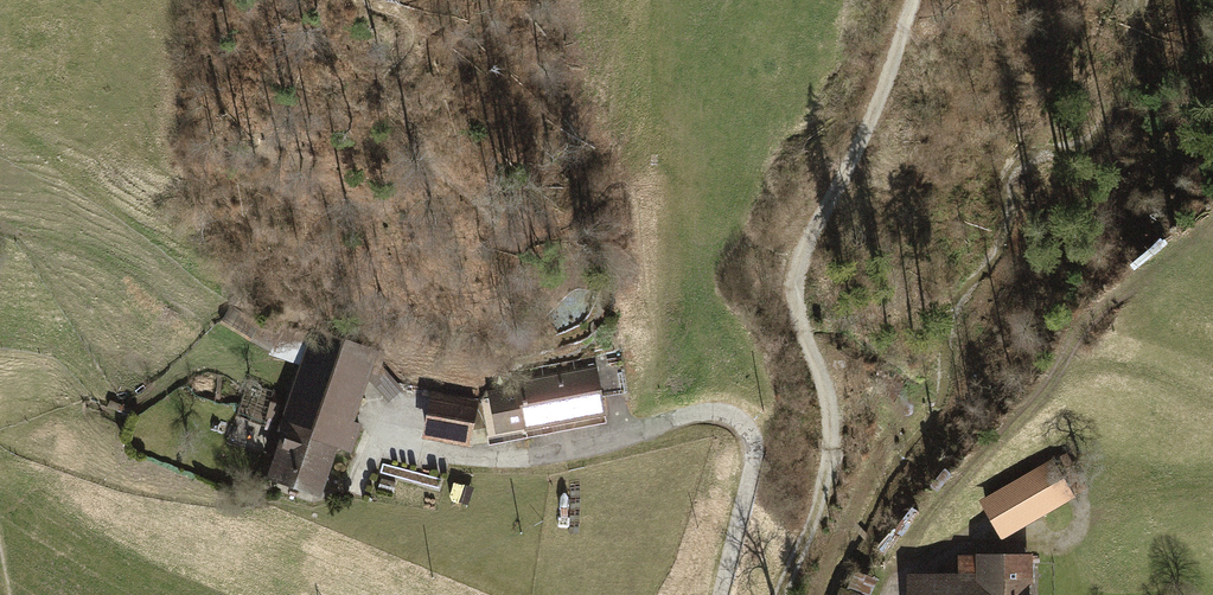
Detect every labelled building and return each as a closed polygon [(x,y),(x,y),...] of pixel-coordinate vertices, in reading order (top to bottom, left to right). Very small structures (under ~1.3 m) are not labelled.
[(231,302),(219,323),(270,352),(282,332),(231,302)] [(371,367),(304,344),(287,395),(275,391),(266,419),(274,421),(263,451),(277,456),(268,483),(322,502),(340,451),(353,455),(363,427),(355,424),(370,381),(374,368),(371,367)] [(370,381),(389,403),(403,390),(377,361),(371,367),(374,368),(370,381)] [(489,392),(498,438),(608,417),(598,365),(518,380),(519,387),(489,392)] [(432,392),(423,441),(472,449),(480,401),(432,392)] [(107,406),(128,417),(132,410),(111,399),(107,406)] [(1045,467),(984,506),(1005,540),(1067,501),(1045,467)] [(396,482),(381,478),(379,489),(394,493),(396,482)] [(474,489),(453,484),(449,500),(470,505),(474,489)] [(959,558),(959,575),(904,575),(904,594),(1034,594),(1034,558),(959,558)]
